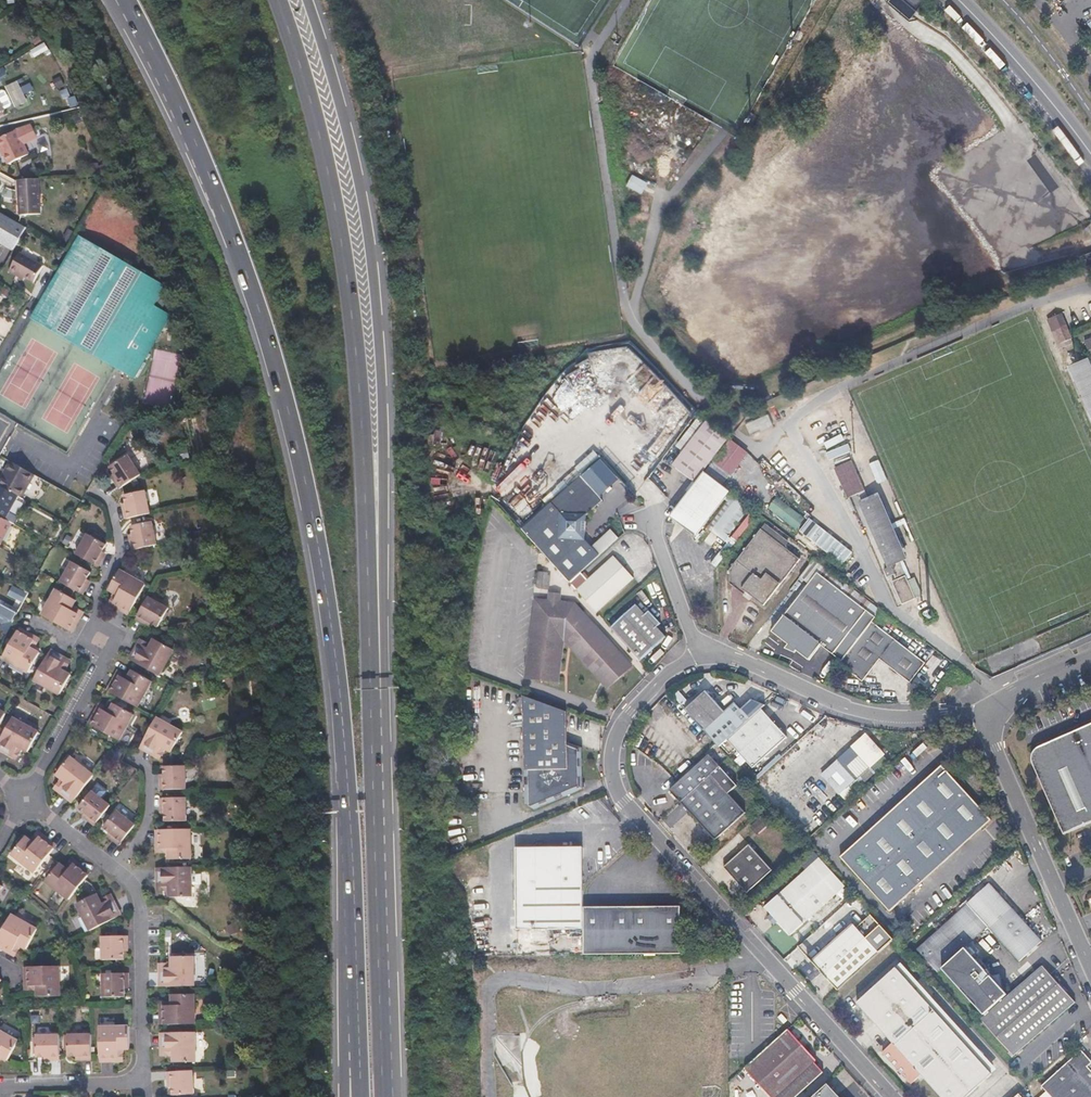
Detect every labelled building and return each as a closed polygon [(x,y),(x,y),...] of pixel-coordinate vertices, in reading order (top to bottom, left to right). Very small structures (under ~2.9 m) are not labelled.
[(0,139),(0,154),(0,155),(2,154),(8,165),(28,155),(15,131),(0,139)] [(631,174),(626,186),(642,192),(646,180),(631,174)] [(38,178),(19,180),(21,215),(41,213),(38,178)] [(13,253),(27,228),(0,212),(0,245),(13,253)] [(164,283),(81,234),(31,318),(73,343),(115,368),(129,376),(166,312),(152,304),(164,283)] [(45,267),(20,253),(9,272),(17,276),(19,272),(26,276),(35,282),(45,267)] [(1060,340),(1070,336),(1059,313),(1050,318),(1055,329),(1060,340)] [(1060,340),(1055,329),(1051,331),(1058,346),(1072,340),(1070,336),(1060,340)] [(612,363),(629,358),(629,360),(636,358),(632,342),(590,353),(592,361),(610,356),(612,363)] [(1084,357),(1081,358),(1062,367),(1090,433),(1090,372),(1084,357)] [(597,399),(592,364),(577,366),(578,371),(565,372),(567,383),(556,385),(558,396),(552,397),(553,404),(597,399)] [(694,483),(703,471),(728,439),(706,422),(671,465),(692,482),(688,487),(690,489),(694,483)] [(731,440),(713,463),(728,475),(746,452),(731,440)] [(830,459),(851,452),(848,444),(827,451),(830,459)] [(128,455),(110,466),(115,474),(117,477),(114,479),(120,489),(123,487),(142,476),(128,455)] [(6,469),(10,471),(1,486),(20,497),(22,498),(35,474),(11,461),(6,469)] [(899,563),(902,561),(907,559),(878,494),(867,498),(850,461),(833,469),(847,499),(858,494),(861,501),(858,502),(887,568),(890,566),(896,579),(891,582),(901,604),(914,598),(904,576),(899,563)] [(694,534),(721,499),(726,492),(728,490),(703,471),(694,483),(690,489),(673,514),(671,517),(694,534)] [(581,473),(521,527),(570,582),(581,572),(600,555),(582,535),(586,513),(603,498),(581,473)] [(0,486),(0,516),(7,520),(20,497),(1,486),(0,486)] [(146,490),(126,495),(128,503),(129,507),(124,508),(126,519),(131,518),(152,513),(146,490)] [(726,492),(721,499),(723,500),(703,525),(724,541),(728,536),(726,535),(747,508),(726,492)] [(777,496),(768,507),(795,529),(804,518),(777,496)] [(740,519),(745,523),(755,512),(749,508),(740,519)] [(0,516),(0,546),(13,523),(7,520),(0,516)] [(133,526),(134,535),(136,539),(131,540),(134,550),(158,543),(153,521),(133,526)] [(758,528),(728,566),(727,580),(743,593),(745,590),(762,603),(797,559),(758,528)] [(107,544),(88,534),(77,554),(96,565),(100,567),(106,557),(101,554),(104,550),(107,544)] [(840,551),(830,564),(856,584),(866,571),(840,551)] [(578,590),(597,612),(634,578),(615,557),(589,580),(578,590)] [(820,645),(840,660),(871,622),(874,617),(865,610),(870,603),(815,560),(801,578),(808,584),(772,631),(808,660),(820,645)] [(92,572),(73,561),(62,581),(81,593),(84,594),(90,584),(86,582),(88,579),(92,572)] [(899,563),(904,576),(908,574),(902,561),(899,563)] [(115,594),(119,596),(115,603),(132,612),(147,586),(120,571),(109,590),(115,594)] [(570,582),(578,590),(589,580),(581,572),(570,582)] [(546,574),(536,573),(535,586),(545,588),(546,574)] [(77,600),(57,589),(42,615),(56,623),(69,630),(78,614),(72,610),(74,606),(77,600)] [(115,594),(109,605),(130,616),(132,612),(115,603),(119,596),(115,594)] [(171,610),(151,598),(138,621),(149,627),(151,623),(154,625),(160,629),(171,610)] [(533,599),(525,677),(556,680),(560,639),(563,640),(607,688),(631,666),(574,604),(533,599)] [(0,603),(0,604),(0,615),(13,622),(18,613),(0,603)] [(74,606),(72,610),(78,614),(69,630),(72,632),(84,612),(74,606)] [(614,631),(644,664),(671,641),(662,631),(666,627),(654,614),(650,618),(641,608),(614,631)] [(840,660),(839,663),(861,680),(878,658),(908,682),(923,662),(871,622),(840,660)] [(17,632),(33,641),(30,648),(34,650),(39,640),(19,628),(17,632)] [(33,641),(17,632),(2,659),(28,674),(39,653),(34,650),(30,648),(33,641)] [(154,645),(144,639),(132,660),(136,662),(146,646),(152,649),(154,645)] [(152,649),(146,646),(136,662),(161,678),(177,651),(158,640),(154,645),(152,649)] [(52,652),(50,656),(66,665),(63,671),(66,673),(72,664),(52,652)] [(66,665),(50,656),(35,681),(61,697),(72,677),(66,673),(63,671),(66,665)] [(133,676),(122,669),(110,690),(114,693),(124,676),(131,680),(133,676)] [(131,680),(124,676),(114,693),(140,708),(156,681),(136,670),(133,676),(131,680)] [(959,673),(956,676),(962,681),(965,678),(959,673)] [(718,747),(726,740),(749,719),(734,702),(724,711),(705,690),(684,710),(718,747)] [(564,712),(522,697),(524,808),(530,811),(581,788),(580,747),(565,742),(564,712)] [(112,709),(101,703),(90,723),(94,725),(103,709),(109,712),(112,709)] [(109,712),(103,709),(94,725),(120,740),(135,714),(115,703),(112,709),(109,712)] [(749,719),(726,740),(751,768),(785,737),(760,709),(749,719)] [(12,718),(0,740),(0,746),(14,754),(17,748),(22,750),(27,753),(39,733),(12,718)] [(184,733),(158,718),(144,744),(160,753),(164,746),(167,748),(173,752),(184,733)] [(1038,747),(1035,752),(1033,756),(1033,762),(1064,834),(1086,825),(1090,823),(1090,724),(1038,747)] [(818,739),(767,784),(804,826),(855,780),(818,739)] [(144,744),(142,748),(161,759),(167,748),(164,746),(160,753),(144,744)] [(16,760),(22,750),(17,748),(14,754),(0,746),(0,751),(16,760)] [(61,778),(65,782),(60,788),(75,800),(94,777),(70,757),(56,774),(61,778)] [(166,766),(166,774),(167,777),(162,778),(162,789),(188,789),(188,766),(186,766),(174,766),(166,766)] [(941,766),(840,857),(888,911),(990,820),(941,766)] [(709,773),(679,801),(713,839),(744,811),(709,773)] [(65,782),(61,778),(54,788),(73,803),(75,800),(60,788),(65,782)] [(112,806),(93,791),(80,808),(86,813),(89,815),(87,818),(96,826),(112,806)] [(189,798),(162,798),(162,810),(166,810),(166,813),(167,822),(189,821),(189,798)] [(137,825),(118,810),(105,827),(112,833),(115,835),(113,838),(121,845),(137,825)] [(167,830),(162,830),(163,848),(170,848),(170,852),(170,859),(193,859),(192,829),(167,830)] [(162,830),(158,830),(158,852),(170,852),(170,848),(163,848),(162,830)] [(56,847),(37,832),(30,841),(34,844),(39,838),(54,850),(56,847)] [(30,841),(25,837),(11,855),(35,874),(54,850),(39,838),(34,844),(30,841)] [(748,844),(722,867),(745,893),(770,870),(748,844)] [(580,846),(513,849),(516,930),(584,929),(581,884),(580,846)] [(90,872),(71,858),(64,867),(67,870),(72,864),(87,876),(90,872)] [(64,867),(59,863),(44,881),(69,900),(84,879),(87,876),(72,864),(67,870),(64,867)] [(835,890),(810,863),(764,905),(790,933),(835,890)] [(170,868),(163,868),(164,888),(171,887),(171,892),(172,898),(194,897),(193,867),(170,868)] [(163,868),(158,868),(159,892),(171,892),(171,887),(164,888),(163,868)] [(943,968),(965,948),(987,927),(1019,962),(1042,941),(990,883),(917,949),(938,972),(943,968)] [(97,894),(76,904),(90,932),(117,919),(109,902),(102,905),(100,901),(97,894)] [(121,917),(110,895),(100,901),(102,905),(109,902),(117,919),(121,917)] [(681,905),(585,907),(585,954),(682,953),(681,905)] [(10,918),(0,936),(0,942),(14,950),(17,944),(21,947),(26,950),(38,930),(12,915),(10,918)] [(877,951),(850,922),(810,958),(837,988),(877,951)] [(127,936),(101,937),(101,961),(123,960),(123,952),(123,948),(127,948),(127,936)] [(15,957),(21,947),(17,944),(14,950),(0,942),(0,949),(15,957)] [(1007,994),(965,948),(943,968),(985,1014),(1007,994)] [(171,967),(163,968),(163,987),(194,987),(193,956),(171,956),(171,963),(171,967)] [(896,962),(892,965),(854,1000),(889,1040),(892,1043),(931,1008),(935,1004),(896,962)] [(171,963),(159,963),(159,987),(163,987),(163,968),(171,967),(171,963)] [(1043,966),(981,1020),(1013,1056),(1075,1002),(1043,966)] [(34,968),(30,969),(30,987),(37,987),(37,992),(37,998),(60,998),(60,968),(34,968)] [(30,969),(25,969),(25,991),(25,992),(37,992),(37,987),(30,987),(30,969)] [(127,974),(102,975),(102,998),(124,998),(124,990),(124,986),(128,986),(127,974)] [(172,1005),(165,1005),(165,1025),(195,1025),(194,993),(172,994),(172,1001),(172,1005)] [(172,1001),(160,1001),(160,1025),(165,1025),(165,1005),(172,1005),(172,1001)] [(931,1008),(892,1043),(889,1040),(879,1049),(908,1081),(917,1072),(940,1096),(961,1096),(989,1072),(993,1068),(935,1004),(931,1008)] [(781,1014),(777,1018),(783,1024),(787,1020),(781,1014)] [(128,1027),(97,1028),(98,1058),(117,1057),(117,1050),(121,1050),(129,1050),(128,1027)] [(744,1069),(770,1096),(798,1096),(824,1074),(814,1063),(816,1061),(787,1030),(744,1069)] [(0,1031),(0,1057),(4,1059),(9,1062),(20,1042),(0,1031)] [(91,1033),(67,1034),(67,1056),(76,1055),(80,1055),(80,1059),(92,1058),(91,1033)] [(165,1033),(160,1033),(160,1057),(173,1057),(173,1052),(165,1052),(165,1033)] [(195,1033),(165,1033),(165,1052),(173,1052),(173,1057),(173,1063),(195,1063),(195,1033)] [(60,1034),(36,1035),(37,1056),(45,1056),(48,1056),(48,1060),(61,1059),(60,1034)] [(1087,1065),(1090,1061),(1090,1060),(1080,1048),(1040,1084),(1052,1096),(1090,1096),(1090,1070),(1087,1065)] [(117,1057),(98,1058),(99,1062),(122,1062),(121,1050),(117,1050),(117,1057)] [(193,1070),(167,1072),(168,1083),(172,1083),(173,1087),(173,1095),(194,1094),(193,1070)] [(814,1096),(838,1096),(827,1085),(814,1096)]
